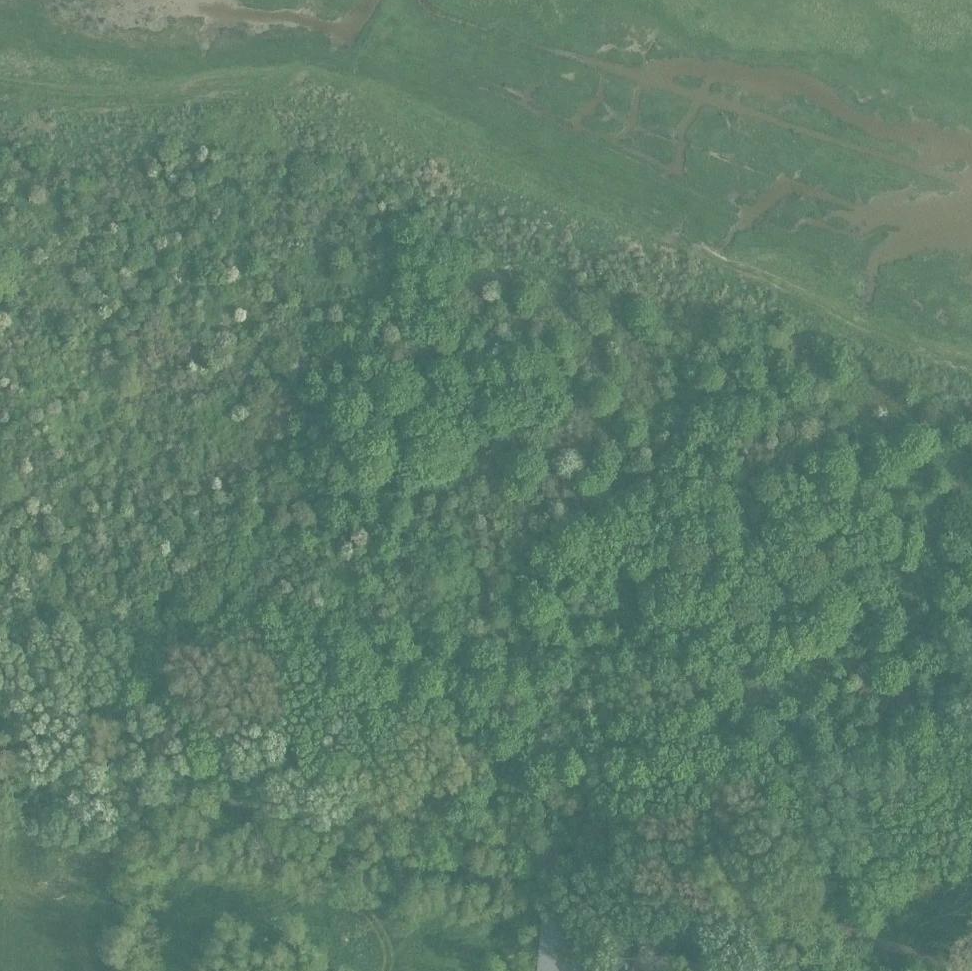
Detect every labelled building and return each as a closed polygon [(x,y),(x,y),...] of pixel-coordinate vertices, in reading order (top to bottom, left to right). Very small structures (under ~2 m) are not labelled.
[(632,958),(610,956),(609,961),(587,959),(586,970),(632,970),(632,958)]
